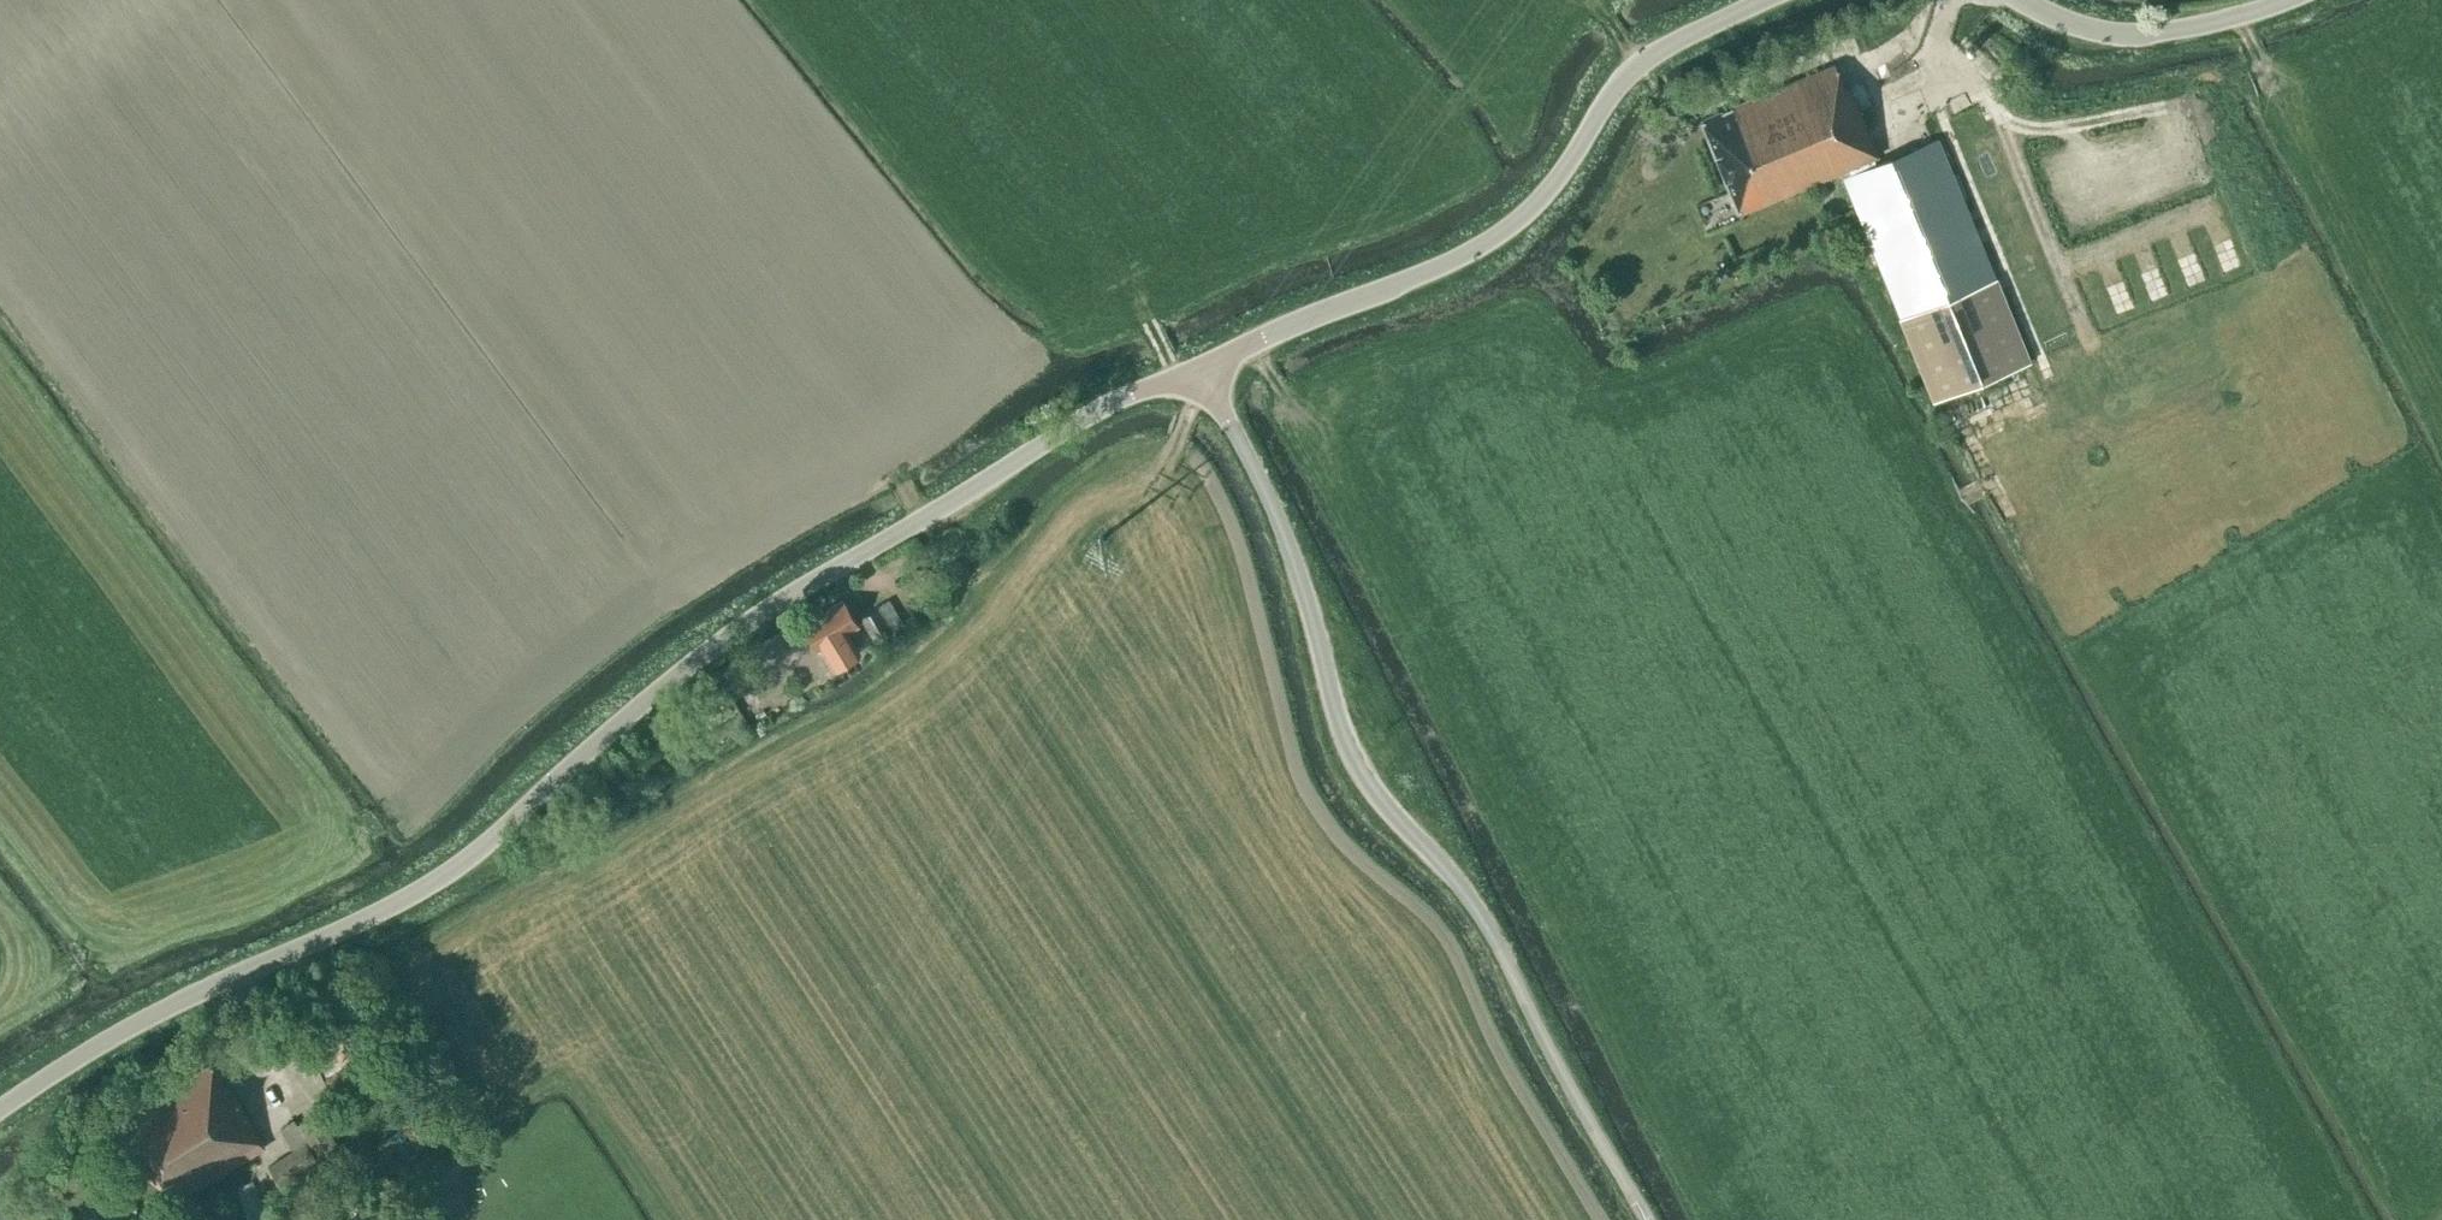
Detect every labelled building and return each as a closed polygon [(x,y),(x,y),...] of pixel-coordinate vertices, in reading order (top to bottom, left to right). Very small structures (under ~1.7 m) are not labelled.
[(1739,213),(1840,172),(1905,330),(1904,330),(1933,401),(2030,362),(2001,292),(2000,292),(1938,139),(1853,174),(1850,168),(1877,156),(1859,112),(1873,107),(1863,83),(1845,90),(1835,66),(1700,119),(1739,213)] [(1759,71),(1737,79),(1742,92),(1764,83),(1759,71)] [(876,606),(859,617),(875,642),(892,631),(903,624),(895,610),(888,599),(876,606)] [(858,625),(842,600),(802,625),(817,650),(820,648),(833,669),(859,653),(846,632),(858,625)] [(178,1201),(270,1144),(267,1139),(262,1142),(225,1082),(222,1084),(210,1064),(110,1127),(141,1176),(94,1205),(103,1219),(132,1219),(174,1194),(178,1201)] [(268,1167),(289,1202),(350,1162),(316,1113),(296,1125),(294,1123),(281,1132),(292,1151),(268,1167)] [(305,1219),(341,1219),(320,1195),(306,1194),(293,1203),(305,1219)]
